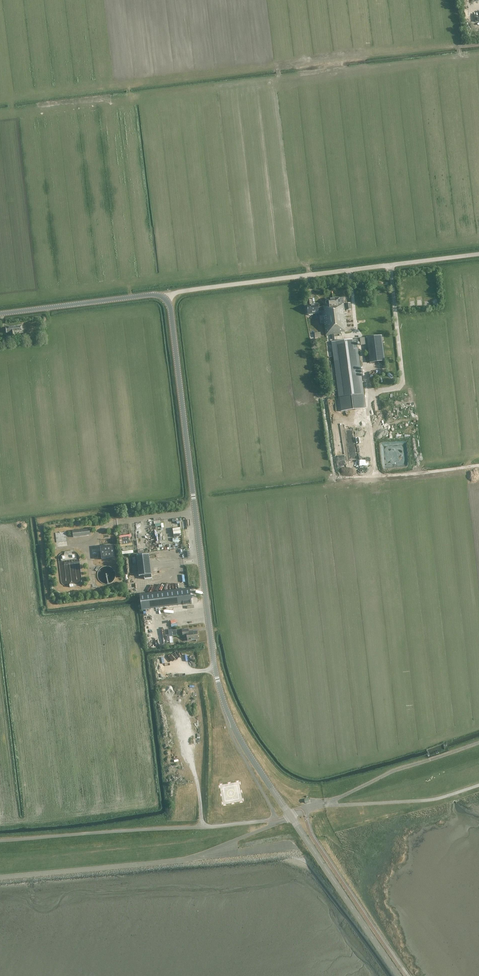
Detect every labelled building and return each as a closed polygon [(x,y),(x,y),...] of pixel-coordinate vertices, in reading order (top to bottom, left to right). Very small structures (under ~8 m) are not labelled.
[(341,332),(347,331),(344,309),(346,309),(347,310),(351,310),(350,303),(346,304),(344,304),(343,298),(340,298),(339,298),(325,300),(326,306),(318,307),(317,304),(312,304),(311,300),(307,300),(308,305),(307,305),(308,315),(319,314),(318,312),(323,311),(326,335),(341,333),(341,332)] [(6,333),(10,332),(11,336),(15,336),(14,332),(22,331),(22,326),(5,328),(6,333)] [(385,361),(382,336),(366,338),(369,363),(385,361)] [(366,345),(365,338),(359,339),(360,339),(357,339),(331,342),(339,398),(338,398),(340,412),(351,410),(355,409),(355,410),(366,408),(364,395),(357,344),(360,343),(361,345),(366,345)] [(89,529),(72,531),(73,537),(90,535),(89,529)] [(67,531),(56,533),(58,547),(69,545),(67,531)] [(121,535),(123,546),(132,544),(131,539),(130,539),(130,534),(121,535)] [(113,546),(100,547),(102,560),(115,558),(113,546)] [(60,559),(61,562),(69,562),(71,581),(71,583),(71,584),(70,586),(70,589),(77,589),(77,586),(76,586),(74,585),(73,584),(72,583),(72,580),(70,562),(77,561),(77,557),(76,556),(75,556),(73,555),(72,555),(71,554),(70,552),(65,553),(64,554),(63,557),(62,557),(61,558),(60,559)] [(152,579),(149,555),(136,557),(139,576),(144,576),(145,579),(152,579)] [(190,589),(140,595),(142,610),(191,604),(190,589)] [(188,629),(182,630),(183,637),(187,636),(188,641),(198,639),(197,632),(189,633),(188,629)] [(222,795),(224,804),(243,801),(240,782),(228,784),(229,786),(224,787),(226,795),(222,795)]
